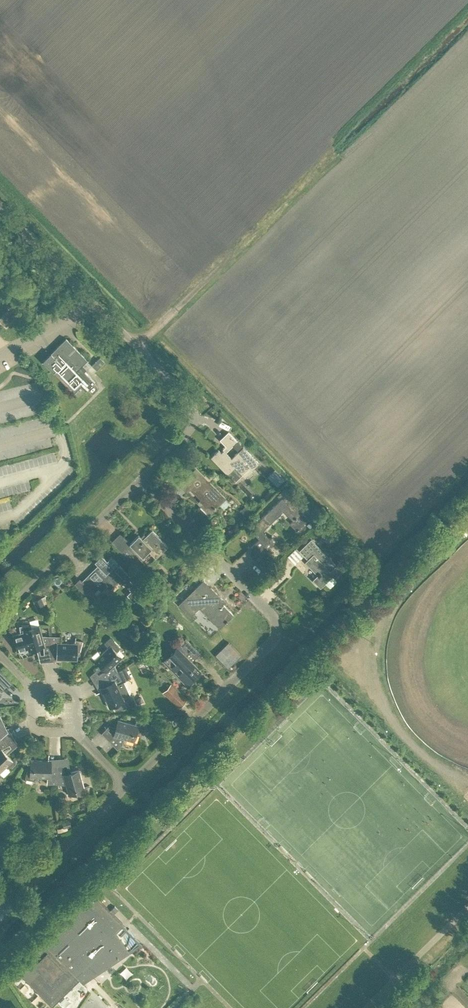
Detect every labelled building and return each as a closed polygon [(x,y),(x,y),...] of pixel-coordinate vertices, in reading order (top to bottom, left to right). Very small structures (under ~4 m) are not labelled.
[(8,309),(0,318),(0,321),(6,326),(15,315),(8,309)] [(43,360),(74,392),(81,385),(86,390),(95,381),(84,370),(87,368),(83,364),(88,359),(66,337),(63,340),(62,341),(43,360)] [(100,356),(92,364),(96,369),(105,361),(100,356)] [(259,462),(243,445),(238,440),(228,430),(220,438),(226,445),(227,446),(229,448),(233,444),(239,449),(232,457),(224,449),(221,451),(221,450),(219,449),(211,456),(228,473),(235,481),(242,474),(243,473),(244,471),(250,466),(252,469),(259,462)] [(209,513),(226,497),(196,467),(179,483),(187,491),(191,488),(204,502),(201,505),(209,513)] [(277,485),(284,478),(275,468),(267,475),(277,485)] [(308,518),(302,512),(304,509),(287,491),(259,519),(261,520),(252,528),(258,534),(262,529),(283,509),(292,519),(289,522),(296,530),(308,518)] [(246,505),(240,510),(247,517),(253,511),(246,505)] [(329,542),(337,535),(326,524),(319,531),(329,542)] [(168,546),(152,529),(142,538),(138,534),(130,542),(129,543),(142,557),(148,551),(156,558),(168,546)] [(256,560),(277,540),(272,535),(270,537),(265,532),(259,538),(251,546),(256,551),(251,555),(256,560)] [(345,568),(339,561),(336,564),(311,538),(299,550),(304,554),(308,558),(305,561),(317,574),(313,578),(320,586),(325,582),(330,587),(337,581),(332,576),(333,575),(334,576),(336,573),(338,575),(345,568)] [(132,576),(119,563),(118,565),(116,563),(118,562),(111,555),(107,560),(102,554),(95,561),(99,565),(90,575),(97,582),(95,583),(102,590),(108,584),(110,587),(120,577),(124,581),(126,579),(128,581),(129,579),(132,576)] [(350,562),(359,570),(365,563),(356,555),(350,562)] [(228,619),(233,614),(222,603),(225,601),(203,579),(178,603),(190,615),(199,606),(219,627),(226,621),(226,622),(228,620),(228,619)] [(133,600),(138,596),(131,589),(127,593),(133,600)] [(38,612),(46,608),(41,597),(33,600),(38,612)] [(45,654),(50,654),(49,636),(43,635),(39,625),(31,628),(31,626),(20,627),(20,633),(14,635),(18,651),(19,651),(19,650),(28,648),(29,650),(44,646),(45,654)] [(80,652),(83,641),(76,640),(76,643),(61,642),(61,636),(49,636),(50,654),(59,654),(59,659),(78,660),(78,652),(80,652)] [(115,664),(122,657),(116,651),(121,647),(110,636),(105,642),(109,646),(95,660),(101,665),(101,666),(101,665),(101,664),(103,663),(108,668),(106,670),(98,675),(102,681),(118,671),(118,670),(115,664)] [(189,681),(201,670),(192,660),(200,652),(185,637),(162,660),(177,675),(180,672),(189,681)] [(118,670),(118,671),(102,681),(107,688),(102,691),(109,707),(117,704),(117,705),(135,701),(132,694),(130,694),(123,681),(122,681),(121,678),(130,672),(126,665),(118,670)] [(162,691),(179,707),(187,699),(172,683),(162,691)] [(139,734),(144,725),(137,721),(136,724),(119,719),(115,735),(109,740),(118,749),(123,744),(125,738),(134,741),(137,734),(139,734)] [(13,760),(2,749),(10,744),(6,739),(0,742),(0,776),(2,775),(0,773),(7,766),(13,760)] [(10,768),(15,763),(13,760),(7,766),(10,768)] [(59,784),(57,766),(49,766),(49,760),(31,760),(30,767),(28,767),(26,778),(33,779),(33,777),(47,777),(47,783),(59,784)] [(64,765),(57,766),(59,784),(66,784),(69,794),(77,792),(77,794),(88,793),(88,786),(85,787),(80,770),(65,774),(64,765)] [(71,826),(69,819),(62,821),(63,827),(60,828),(61,831),(67,829),(66,827),(71,826)] [(16,969),(52,1006),(81,977),(83,979),(138,942),(129,927),(119,934),(115,929),(122,922),(93,892),(16,969)]
